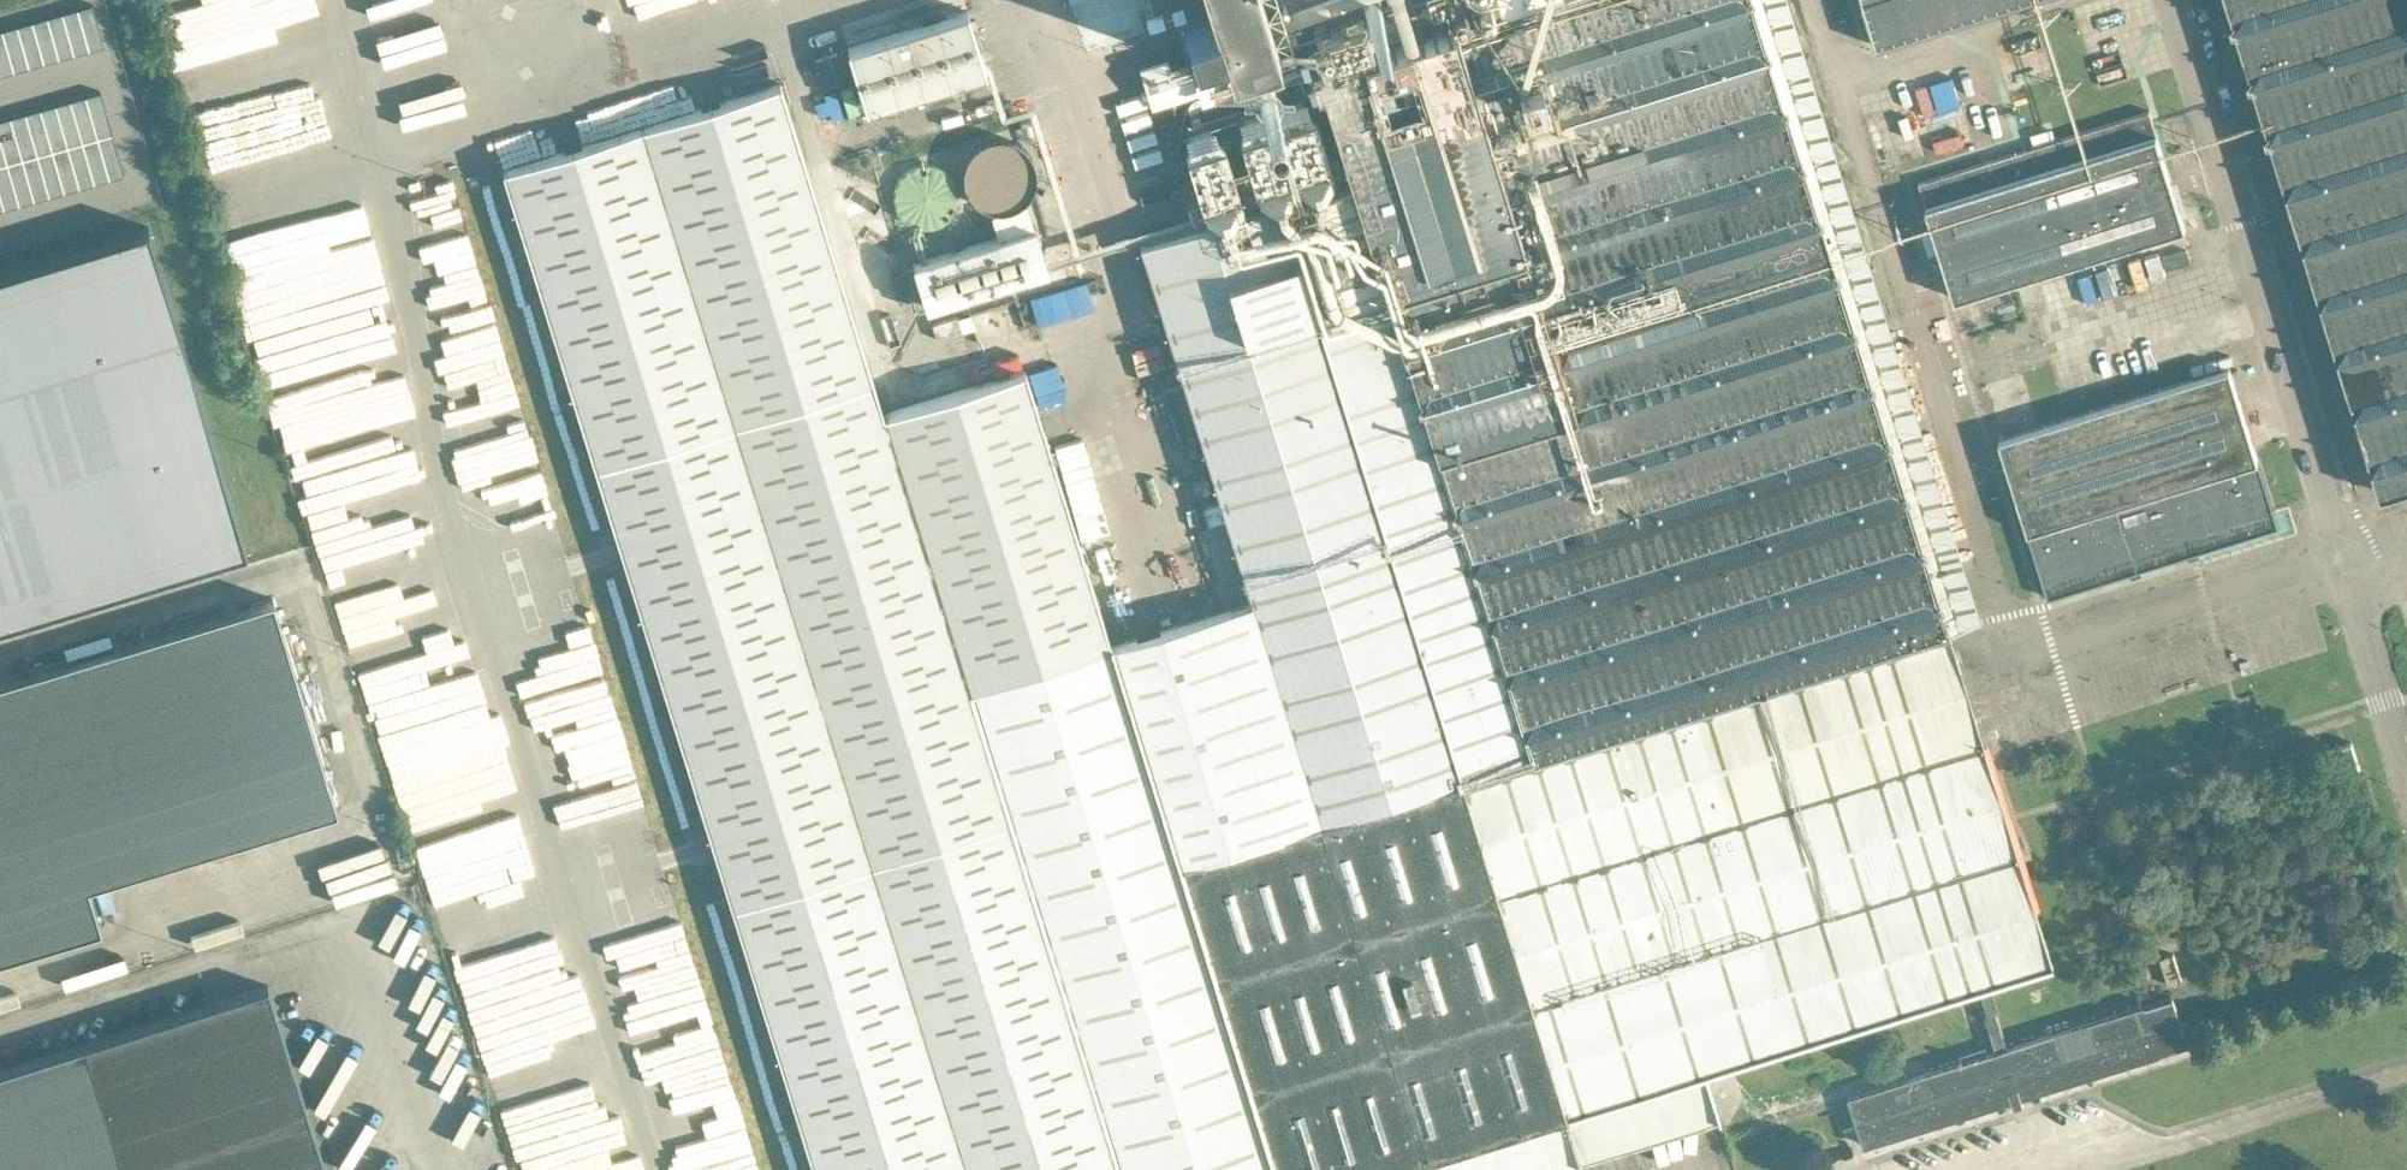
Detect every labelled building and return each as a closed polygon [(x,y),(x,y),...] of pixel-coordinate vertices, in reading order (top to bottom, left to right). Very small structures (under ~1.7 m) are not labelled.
[(815,1169),(1538,1169),(1721,1113),(1707,1068),(2051,961),(1751,0),(1529,0),(1501,8),(1499,0),(1468,0),(1447,7),(1453,25),(1315,67),(1349,178),(1141,243),(1184,381),(1165,387),(1183,442),(1201,437),(1252,601),(1111,645),(1025,369),(883,413),(780,82),(503,168),(815,1169)] [(1229,61),(1275,47),(1261,0),(1210,0),(1213,10),(1183,19),(1191,45),(1221,35),(1229,61)] [(1811,0),(1783,0),(1795,44),(1799,43),(1822,130),(1843,125),(1811,0)] [(1878,44),(2021,0),(1864,0),(1878,44)] [(2382,492),(2406,484),(2406,0),(2229,0),(2382,492)] [(92,3),(77,7),(89,49),(104,45),(92,3)] [(77,7),(62,12),(74,53),(89,49),(77,7)] [(986,69),(968,10),(848,47),(866,106),(986,69)] [(62,12),(47,16),(59,57),(74,53),(62,12)] [(47,16),(32,20),(44,62),(59,57),(47,16)] [(32,20),(17,24),(29,66),(44,62),(32,20)] [(17,24),(2,29),(14,70),(29,66),(17,24)] [(0,29),(0,74),(14,70),(2,29),(0,29)] [(1288,69),(1281,79),(1299,93),(1307,83),(1288,69)] [(952,84),(923,92),(927,106),(956,97),(952,84)] [(112,132),(101,90),(86,95),(97,136),(112,132)] [(97,136),(86,95),(71,99),(82,141),(97,136)] [(1234,118),(1258,195),(1329,173),(1305,96),(1234,118)] [(82,141),(71,99),(56,103),(67,145),(82,141)] [(67,145),(56,103),(41,107),(52,149),(67,145)] [(52,149),(41,107),(26,112),(37,153),(52,149)] [(2150,110),(1920,182),(1955,298),(2186,226),(2150,110)] [(37,153),(26,112),(11,116),(22,157),(37,153)] [(11,116),(0,119),(0,135),(7,162),(22,157),(11,116)] [(1182,132),(1206,212),(1240,202),(1216,122),(1182,132)] [(124,174),(112,132),(97,136),(109,178),(124,174)] [(109,178),(97,136),(82,141),(94,182),(109,178)] [(94,182),(82,141),(67,145),(79,186),(94,182)] [(79,186),(67,145),(52,149),(64,191),(79,186)] [(64,191),(52,149),(37,153),(49,195),(64,191)] [(49,195),(37,153),(22,157),(34,199),(49,195)] [(34,199),(22,157),(7,162),(19,203),(34,199)] [(7,162),(0,164),(0,193),(4,207),(19,203),(7,162)] [(913,263),(926,306),(1048,268),(1035,225),(913,263)] [(247,549),(149,226),(0,272),(0,624),(247,549)] [(2132,250),(2105,261),(2114,282),(2140,272),(2132,250)] [(2091,269),(2060,276),(2066,301),(2097,294),(2091,269)] [(947,313),(951,326),(988,315),(984,302),(947,313)] [(2230,366),(1999,439),(2049,597),(2280,524),(2230,366)] [(1916,424),(1935,422),(1932,399),(1914,401),(1916,424)] [(101,926),(88,884),(338,808),(273,597),(0,680),(0,957),(101,926)] [(2174,953),(2160,957),(2169,985),(2182,980),(2174,953)] [(268,984),(0,1069),(0,1169),(327,1169),(268,984)] [(2187,1043),(2173,998),(1850,1098),(1864,1144),(2187,1043)]
